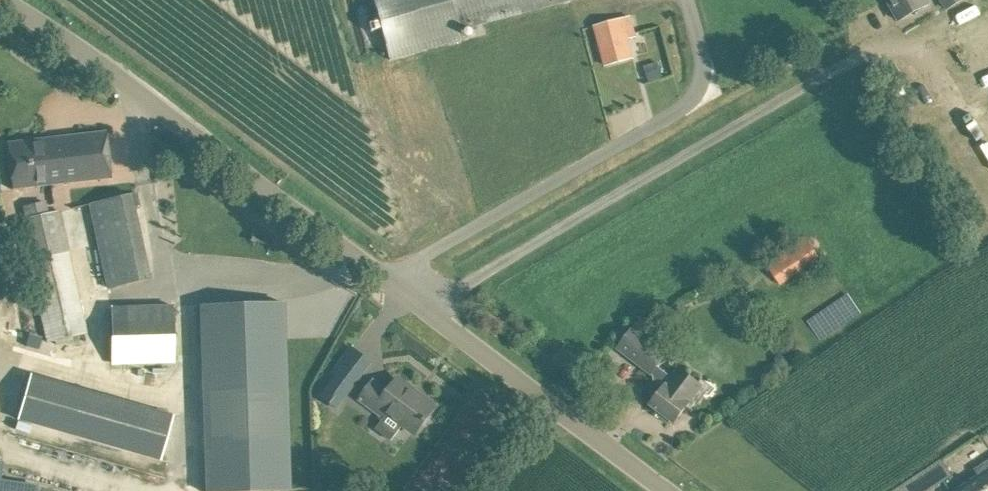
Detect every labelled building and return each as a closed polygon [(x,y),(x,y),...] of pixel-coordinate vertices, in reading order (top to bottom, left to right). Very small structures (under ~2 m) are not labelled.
[(370,32),(381,29),(389,59),(464,39),(461,29),(570,0),(374,0),(377,14),(367,17),(370,32)] [(929,4),(927,0),(888,0),(900,20),(929,4)] [(947,9),(963,0),(943,0),(947,9)] [(634,58),(629,39),(637,36),(631,15),(593,26),(604,66),(634,58)] [(7,143),(12,189),(112,178),(106,131),(7,143)] [(107,289),(150,279),(131,194),(88,204),(107,289)] [(18,220),(27,260),(68,251),(69,251),(60,210),(49,212),(25,218),(18,220)] [(820,258),(805,235),(766,261),(781,285),(820,258)] [(284,302),(202,305),(208,490),(290,490),(284,302)] [(112,363),(175,363),(175,303),(112,304),(112,363)] [(670,352),(633,323),(616,347),(652,375),(670,352)] [(41,338),(29,334),(26,345),(38,349),(41,338)] [(350,391),(358,379),(339,365),(331,376),(334,379),(350,391)] [(651,404),(675,422),(700,389),(686,380),(676,372),(663,388),(651,404)] [(30,376),(17,420),(160,461),(173,417),(30,376)] [(403,424),(416,434),(424,423),(436,407),(398,379),(392,387),(388,392),(374,381),(362,397),(360,401),(384,418),(376,428),(391,440),(403,424)] [(929,468),(939,484),(953,476),(942,460),(929,468)] [(975,470),(978,476),(955,490),(987,490),(987,462),(975,470)] [(894,490),(912,490),(907,483),(894,490)]
